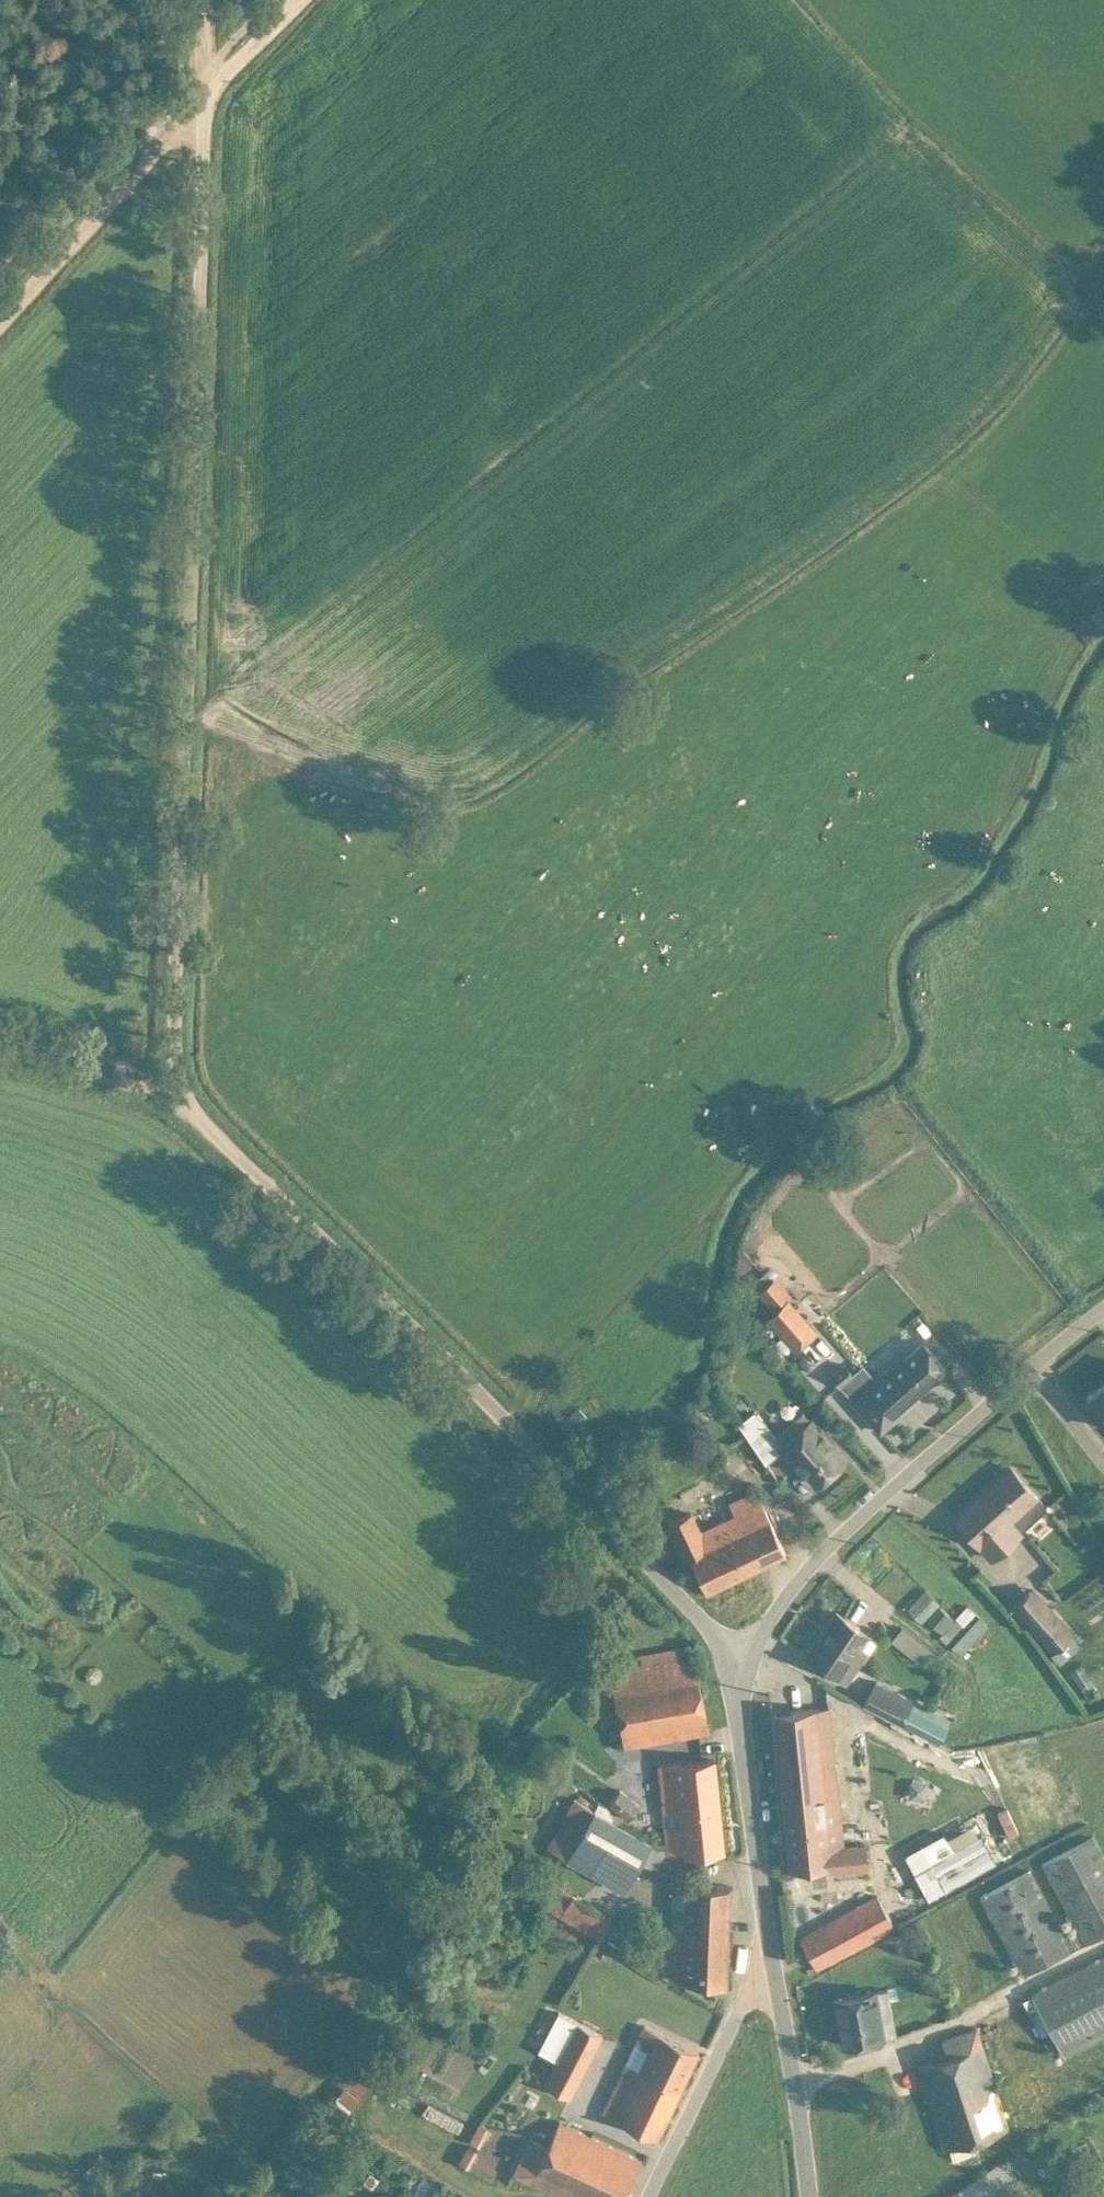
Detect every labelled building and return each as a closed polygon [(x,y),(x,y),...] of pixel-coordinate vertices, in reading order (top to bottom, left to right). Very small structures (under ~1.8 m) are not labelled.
[(794,1349),(816,1330),(789,1295),(791,1291),(775,1274),(756,1291),(772,1311),(766,1317),(794,1349)] [(899,1352),(851,1395),(880,1430),(918,1396),(913,1393),(944,1367),(922,1340),(903,1357),(899,1352)] [(854,1374),(845,1360),(830,1372),(839,1385),(854,1374)] [(1085,1395),(1103,1420),(1103,1381),(1085,1395)] [(839,1444),(813,1414),(809,1417),(803,1410),(775,1433),(768,1425),(749,1442),(766,1462),(778,1451),(801,1478),(807,1473),(816,1483),(842,1460),(833,1449),(839,1444)] [(1037,1496),(1010,1465),(954,1515),(992,1557),(1021,1531),(1026,1531),(1029,1528),(1029,1522),(1036,1516),(1042,1516),(1046,1513),(1046,1508),(1036,1497),(1037,1496)] [(706,1590),(785,1553),(755,1489),(729,1501),(733,1512),(698,1529),(691,1514),(669,1525),(684,1558),(690,1556),(706,1590)] [(1074,1630),(1031,1585),(1011,1604),(1053,1649),(1051,1651),(1059,1660),(1080,1641),(1071,1632),(1074,1630)] [(938,1604),(926,1617),(942,1633),(945,1630),(949,1634),(960,1621),(956,1617),(954,1620),(938,1604)] [(862,1645),(871,1632),(836,1609),(807,1653),(847,1680),(868,1649),(862,1645)] [(988,1624),(978,1615),(952,1643),(950,1645),(960,1654),(988,1624)] [(928,1647),(902,1624),(892,1638),(918,1661),(928,1647)] [(618,1719),(623,1745),(709,1729),(696,1665),(689,1667),(687,1644),(638,1653),(641,1660),(617,1665),(620,1679),(594,1684),(600,1723),(618,1719)] [(1094,1684),(1079,1661),(1068,1668),(1084,1691),(1094,1684)] [(875,1676),(862,1700),(937,1741),(950,1716),(875,1676)] [(828,1869),(868,1865),(865,1841),(842,1843),(829,1705),(773,1710),(789,1868),(827,1865),(828,1869)] [(714,1756),(657,1762),(667,1850),(682,1849),(683,1854),(724,1850),(714,1756)] [(667,1850),(574,1798),(547,1847),(624,1890),(639,1861),(656,1868),(667,1850)] [(1041,1861),(1077,1924),(1064,1931),(1029,1868),(982,1893),(1023,1973),(1103,1929),(1103,1854),(1093,1833),(1041,1861)] [(554,1881),(539,1903),(604,1943),(616,1921),(554,1881)] [(729,1884),(672,1881),(667,1979),(725,1982),(729,1884)] [(877,1894),(799,1937),(816,1967),(894,1923),(877,1894)] [(1030,1991),(1031,1993),(1022,1997),(1041,2032),(1050,2028),(1064,2053),(1103,2032),(1103,1952),(1030,1991)] [(843,2042),(896,2033),(888,1987),(834,1996),(843,2042)] [(556,2057),(543,2082),(570,2096),(602,2035),(558,2011),(538,2048),(556,2057)] [(601,2111),(657,2137),(698,2049),(643,2023),(601,2111)] [(947,2054),(915,2064),(942,2147),(1009,2126),(976,2025),(941,2036),(947,2054)] [(339,2096),(352,2105),(370,2078),(357,2069),(339,2096)] [(113,2091),(128,2103),(135,2095),(120,2084),(113,2091)] [(558,2120),(547,2143),(530,2137),(513,2172),(566,2196),(622,2196),(640,2158),(558,2120)] [(489,2126),(478,2121),(469,2139),(480,2144),(489,2126)] [(476,2150),(467,2144),(458,2161),(467,2167),(476,2150)] [(941,2196),(997,2196),(995,2193),(1017,2179),(1004,2158),(941,2196)] [(303,2192),(286,2182),(276,2196),(300,2196),(303,2192)] [(454,2192),(436,2183),(428,2196),(450,2196),(454,2192)]
